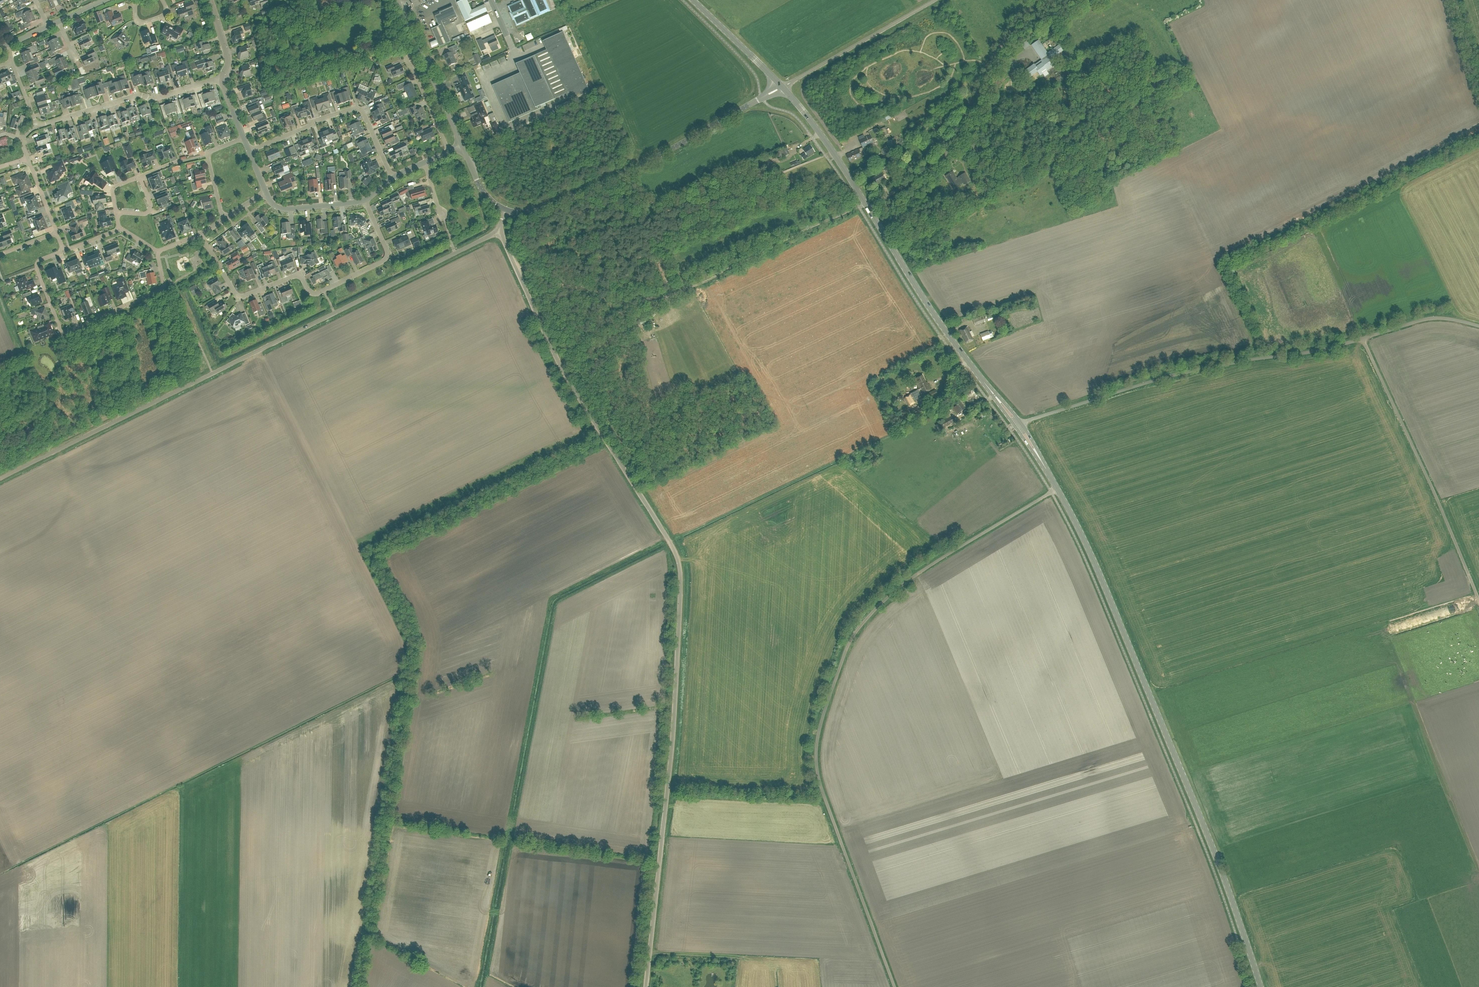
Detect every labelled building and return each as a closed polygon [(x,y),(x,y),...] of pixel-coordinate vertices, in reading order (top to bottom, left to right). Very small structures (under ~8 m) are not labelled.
[(13,4),(15,7),(16,6),(18,11),(24,8),(23,5),(28,3),(26,0),(21,0),(13,4)] [(251,7),(260,4),(261,8),(269,6),(267,0),(249,0),(251,7)] [(457,3),(465,21),(487,12),(484,5),(472,11),(468,3),(472,2),(471,0),(463,0),(457,3)] [(545,0),(521,0),(521,1),(508,6),(517,26),(550,11),(545,0)] [(60,1),(50,5),(52,9),(55,8),(57,12),(65,8),(63,6),(62,6),(60,1)] [(194,9),(192,1),(185,4),(187,8),(178,11),(180,18),(184,17),(184,19),(193,16),(191,10),(194,9)] [(457,17),(452,5),(439,11),(434,14),(439,26),(432,29),(439,47),(451,42),(442,23),(443,23),(445,27),(451,24),(450,20),(457,17)] [(25,20),(33,16),(31,10),(25,13),(24,10),(15,14),(18,19),(23,17),(25,20)] [(94,15),(98,24),(104,22),(100,12),(94,15)] [(114,17),(112,12),(104,15),(107,22),(110,20),(112,26),(123,22),(120,14),(114,17)] [(492,23),(488,13),(466,23),(470,32),(492,23)] [(25,20),(26,23),(20,25),(23,30),(31,26),(30,24),(36,21),(33,16),(25,20)] [(86,28),(83,21),(74,25),(75,27),(74,28),(75,29),(74,29),(73,32),(75,36),(84,33),(82,29),(86,28)] [(176,29),(166,24),(165,28),(164,27),(161,33),(168,37),(169,35),(172,37),(171,39),(175,41),(179,34),(180,35),(183,29),(177,26),(176,29)] [(243,33),(242,29),(233,32),(234,34),(232,35),(233,36),(232,39),(233,44),(242,41),(240,34),(243,33)] [(150,37),(148,30),(140,32),(144,44),(150,42),(151,45),(157,43),(155,35),(150,37)] [(545,40),(557,67),(575,59),(563,32),(545,40)] [(125,36),(122,33),(119,37),(116,34),(112,40),(115,42),(116,41),(124,48),(130,40),(125,36)] [(92,41),(89,35),(83,37),(84,41),(79,43),(82,50),(91,46),(89,42),(92,41)] [(477,41),(482,52),(486,49),(484,44),(488,42),(490,48),(491,47),(493,51),(498,49),(496,45),(498,44),(496,39),(494,39),(493,36),(483,41),(482,39),(477,41)] [(49,45),(50,48),(59,44),(57,38),(53,40),(52,37),(44,41),(46,46),(49,45)] [(209,44),(206,45),(205,41),(195,44),(196,51),(200,50),(200,52),(203,52),(204,55),(209,53),(208,50),(211,49),(209,44)] [(1025,50),(1031,46),(1028,41),(1022,45),(1025,50)] [(1047,54),(1038,41),(1031,45),(1041,59),(1043,61),(1040,63),(1039,62),(1034,66),(1034,65),(1023,73),(1027,78),(1037,71),(1039,75),(1042,74),(1044,77),(1048,74),(1046,71),(1050,67),(1048,65),(1052,62),(1050,58),(1061,50),(1058,46),(1047,54)] [(62,49),(59,44),(50,48),(51,51),(49,52),(51,57),(59,54),(58,51),(62,49)] [(459,49),(457,45),(449,49),(451,53),(443,56),(445,60),(446,60),(449,66),(457,63),(454,55),(456,54),(455,51),(459,49)] [(21,54),(23,59),(32,56),(31,53),(35,51),(33,46),(26,49),(27,52),(21,54)] [(249,50),(247,46),(239,49),(240,52),(239,52),(239,53),(238,53),(237,55),(239,60),(249,57),(247,51),(249,50)] [(95,56),(93,50),(86,54),(88,57),(82,59),(84,66),(93,62),(92,57),(95,56)] [(479,54),(474,56),(479,65),(483,63),(479,54)] [(32,56),(23,59),(25,65),(31,62),(32,65),(39,62),(37,57),(33,59),(32,56)] [(554,99),(535,56),(525,60),(527,64),(518,68),(520,73),(492,86),(509,122),(541,108),(540,105),(554,99)] [(56,64),(57,67),(66,63),(64,57),(58,60),(56,57),(48,61),(50,66),(56,64)] [(575,59),(557,67),(571,100),(590,92),(575,59)] [(214,66),(212,61),(205,64),(204,60),(195,62),(196,66),(199,65),(200,68),(203,67),(204,70),(206,69),(207,72),(212,70),(211,67),(214,66)] [(183,66),(180,66),(183,77),(188,75),(186,68),(189,68),(187,61),(182,63),(183,66)] [(66,63),(57,67),(59,70),(53,72),(55,77),(64,73),(62,71),(68,68),(66,63)] [(178,78),(183,77),(180,66),(177,67),(176,64),(171,66),(173,72),(176,72),(178,78)] [(250,69),(249,64),(248,64),(248,65),(241,67),(242,70),(241,71),(241,72),(240,74),(241,79),(251,76),(249,70),(250,69)] [(28,79),(38,75),(36,72),(40,71),(38,65),(32,67),(33,70),(26,73),(28,79)] [(404,73),(400,65),(393,68),(392,65),(386,68),(388,73),(391,71),(394,77),(400,74),(400,75),(404,73)] [(162,72),(166,82),(171,81),(168,74),(171,73),(169,66),(166,67),(164,68),(165,71),(162,72)] [(166,82),(162,72),(160,73),(159,70),(154,72),(156,78),(158,77),(161,84),(166,82)] [(2,74),(6,83),(9,81),(11,85),(17,83),(14,77),(11,78),(9,71),(2,74)] [(140,72),(140,73),(144,86),(153,84),(149,72),(144,73),(145,76),(142,77),(140,72)] [(144,86),(140,73),(131,75),(132,78),(135,87),(141,85),(141,84),(143,83),(144,86)] [(459,93),(461,92),(465,101),(474,97),(472,91),(470,92),(466,83),(468,82),(464,73),(458,76),(461,85),(456,87),(459,93)] [(38,75),(28,79),(31,85),(35,83),(36,86),(44,82),(42,77),(39,78),(38,75)] [(117,83),(120,91),(129,89),(126,80),(124,76),(119,77),(120,82),(117,83)] [(86,83),(84,77),(77,79),(79,85),(86,83)] [(120,91),(117,83),(114,83),(114,80),(107,82),(111,94),(120,91)] [(96,87),(93,88),(96,97),(105,94),(101,82),(95,84),(96,87)] [(405,86),(403,83),(397,86),(399,90),(404,88),(409,98),(416,95),(411,84),(405,86)] [(252,89),(250,84),(250,85),(244,87),(245,89),(243,90),(244,91),(243,91),(242,93),(244,98),(252,95),(250,89),(252,89)] [(368,88),(365,87),(360,84),(356,92),(359,94),(357,99),(362,102),(366,92),(368,88)] [(87,99),(96,97),(93,88),(90,89),(89,87),(84,88),(87,99)] [(341,94),(344,103),(350,101),(347,95),(350,94),(348,87),(343,89),(344,93),(341,94)] [(262,92),(260,93),(261,96),(268,94),(265,88),(261,89),(262,92)] [(210,93),(207,94),(210,105),(213,105),(212,102),(214,101),(215,104),(219,103),(215,89),(209,91),(210,93)] [(369,94),(366,92),(362,102),(368,104),(370,98),(373,100),(376,92),(371,89),(369,94)] [(480,97),(475,99),(477,102),(487,98),(483,90),(478,92),(480,97)] [(344,103),(341,94),(337,95),(336,91),(331,93),(333,99),(336,98),(338,105),(344,103)] [(69,94),(73,106),(82,104),(79,95),(78,92),(74,93),(74,92),(69,94)] [(208,106),(210,105),(207,94),(203,95),(203,93),(198,95),(202,108),(205,107),(205,104),(207,103),(208,106)] [(324,99),(321,100),(324,110),(330,108),(328,102),(331,101),(329,93),(323,95),(324,99)] [(64,109),(73,106),(69,94),(61,97),(62,100),(64,109)] [(191,98),(188,99),(190,107),(195,106),(196,109),(200,108),(196,94),(190,96),(191,98)] [(38,107),(47,104),(46,101),(49,100),(47,95),(44,96),(44,95),(35,98),(38,107)] [(324,110),(321,100),(317,101),(316,97),(310,99),(313,107),(316,106),(318,112),(324,110)] [(185,109),(190,107),(188,99),(184,100),(184,98),(179,100),(183,113),(186,112),(185,109)] [(172,104),(169,105),(172,113),(176,112),(177,115),(181,114),(177,100),(172,102),(172,104)] [(250,115),(260,111),(262,110),(258,101),(252,104),(253,107),(248,109),(250,115)] [(301,107),(304,117),(310,115),(308,108),(311,107),(309,101),(303,103),(304,106),(301,107)] [(38,107),(41,116),(50,113),(50,112),(54,111),(51,103),(47,104),(38,107)] [(371,113),(374,118),(383,113),(382,111),(384,110),(382,103),(375,106),(376,110),(371,113)] [(487,116),(482,103),(474,106),(477,112),(474,114),(474,116),(473,117),(473,118),(473,119),(474,120),(471,121),(474,127),(484,123),(485,120),(484,118),(487,116)] [(167,115),(172,113),(169,105),(166,106),(165,104),(160,106),(164,119),(168,118),(167,115)] [(147,110),(145,105),(139,107),(142,117),(145,116),(146,117),(148,117),(149,120),(155,119),(153,113),(151,114),(150,109),(147,110)] [(298,119),(304,117),(301,107),(298,108),(297,105),(291,107),(293,113),(296,112),(298,119)] [(416,110),(415,106),(409,108),(412,115),(415,114),(419,122),(426,118),(424,114),(421,107),(416,110)] [(132,107),(127,109),(130,121),(131,122),(136,121),(137,121),(140,120),(137,111),(134,112),(132,107)] [(125,122),(130,121),(127,109),(126,109),(127,111),(121,113),(123,118),(120,119),(122,127),(126,126),(125,122)] [(262,115),(260,111),(250,115),(251,115),(254,121),(259,119),(261,122),(267,119),(265,114),(262,115)] [(292,119),(290,113),(284,115),(285,117),(280,119),(284,129),(291,126),(289,120),(292,119)] [(384,116),(383,113),(374,118),(376,122),(381,120),(382,124),(390,121),(387,115),(384,116)] [(25,117),(21,115),(19,121),(13,119),(10,128),(15,130),(16,127),(21,129),(25,117)] [(109,127),(106,116),(100,118),(102,123),(98,124),(101,132),(104,130),(103,127),(109,126),(109,127)] [(106,116),(109,127),(115,125),(116,129),(120,128),(117,120),(114,121),(112,116),(107,117),(106,116)] [(91,121),(85,122),(90,138),(88,132),(93,131),(95,135),(99,134),(96,125),(93,126),(91,121)] [(352,131),(361,127),(359,122),(354,124),(353,121),(346,124),(348,129),(350,128),(352,131)] [(501,133),(496,121),(490,123),(495,135),(501,133)] [(90,138),(85,122),(85,124),(80,126),(81,131),(78,132),(81,140),(90,138)] [(269,128),(267,122),(260,124),(262,127),(256,129),(259,136),(268,132),(266,129),(269,128)] [(380,133),(383,139),(392,135),(391,131),(394,130),(392,125),(386,127),(387,130),(380,133)] [(145,133),(143,126),(139,127),(140,130),(135,132),(136,135),(145,133)] [(213,133),(210,126),(204,128),(206,133),(200,135),(205,146),(212,143),(209,137),(210,136),(209,134),(213,133)] [(228,131),(226,126),(223,127),(223,126),(216,129),(221,140),(231,136),(229,131),(228,131)] [(363,132),(361,127),(352,131),(353,134),(351,135),(353,140),(360,137),(359,134),(363,132)] [(882,130),(886,135),(890,131),(886,127),(882,130)] [(423,132),(421,128),(414,131),(416,136),(420,135),(423,141),(434,136),(431,128),(423,132)] [(68,141),(64,129),(58,131),(60,136),(57,137),(59,145),(63,144),(62,141),(67,139),(68,141)] [(64,129),(68,141),(73,139),(74,142),(78,141),(75,133),(72,134),(71,129),(65,131),(64,129)] [(170,132),(172,138),(178,136),(176,129),(170,132)] [(325,132),(329,141),(332,140),(333,142),(338,140),(335,133),(332,134),(330,129),(325,132)] [(199,146),(193,130),(188,132),(191,140),(185,142),(188,150),(189,154),(194,152),(193,148),(195,147),(195,148),(199,146)] [(329,141),(325,132),(319,134),(321,139),(318,140),(322,148),(327,146),(325,142),(329,141)] [(36,148),(48,144),(46,139),(49,138),(48,134),(40,137),(41,140),(36,141),(38,147),(36,148)] [(150,143),(146,134),(140,136),(142,141),(144,140),(146,144),(150,143)] [(394,138),(392,135),(383,139),(385,144),(392,142),(393,145),(399,142),(397,137),(394,138)] [(308,139),(304,140),(308,149),(311,148),(313,151),(319,149),(316,143),(313,144),(311,138),(308,139)] [(360,149),(369,145),(367,140),(362,142),(361,139),(354,142),(356,148),(359,146),(360,149)] [(866,150),(865,147),(874,143),(873,139),(862,144),(863,148),(861,149),(862,152),(866,150)] [(304,151),(308,149),(304,140),(301,141),(301,142),(298,143),(301,149),(298,150),(300,156),(306,154),(304,151)] [(407,149),(404,143),(395,147),(396,151),(390,153),(391,155),(391,157),(392,157),(393,159),(402,155),(401,152),(407,149)] [(48,144),(36,148),(38,154),(43,152),(44,155),(52,153),(51,149),(48,150),(46,145),(48,144)] [(372,151),(369,145),(360,149),(361,152),(358,154),(360,159),(368,156),(367,153),(372,151)] [(814,152),(809,145),(803,150),(805,153),(801,156),(803,159),(814,152)] [(173,152),(171,146),(164,149),(164,148),(157,150),(161,160),(168,158),(167,155),(173,152)] [(296,153),(293,146),(288,149),(290,155),(296,153)] [(134,157),(131,148),(125,150),(129,159),(134,157)] [(280,156),(277,149),(266,153),(269,161),(280,156)] [(857,150),(846,155),(850,162),(860,157),(857,150)] [(156,159),(153,152),(147,154),(139,157),(143,167),(151,164),(150,161),(156,159)] [(115,165),(111,156),(105,159),(106,162),(101,164),(103,171),(104,170),(106,175),(113,172),(112,167),(112,166),(115,165)] [(372,163),(369,158),(362,161),(363,164),(361,165),(362,166),(361,166),(361,167),(362,168),(363,169),(365,174),(367,173),(368,175),(375,172),(375,171),(374,170),(379,168),(376,161),(372,163)] [(152,162),(155,169),(160,166),(157,159),(152,162)] [(135,166),(133,160),(127,162),(127,160),(120,163),(121,167),(121,168),(122,170),(123,170),(124,174),(131,171),(130,168),(135,166)] [(286,167),(284,160),(277,163),(279,167),(272,169),(275,175),(284,171),(282,168),(286,167)] [(65,171),(62,162),(53,165),(55,170),(48,173),(48,174),(49,177),(48,178),(49,181),(51,182),(58,179),(59,178),(58,177),(60,176),(61,175),(60,173),(65,171)] [(195,179),(195,180),(205,177),(204,171),(197,173),(196,170),(194,170),(193,169),(190,170),(192,177),(190,177),(191,180),(195,179)] [(98,176),(92,171),(89,175),(88,175),(87,175),(86,176),(86,177),(86,178),(86,179),(87,179),(86,181),(92,185),(93,183),(102,189),(106,183),(97,177),(98,176)] [(351,179),(350,171),(344,172),(345,177),(339,178),(340,189),(348,189),(347,182),(348,182),(347,179),(351,179)] [(150,184),(151,185),(162,181),(160,178),(162,177),(160,172),(152,175),(153,178),(149,180),(149,181),(148,181),(149,184),(150,184)] [(953,172),(952,172),(945,176),(954,190),(963,183),(964,184),(970,181),(965,173),(959,177),(957,179),(952,172),(953,172)] [(20,185),(29,182),(29,180),(29,179),(28,177),(27,176),(25,177),(23,173),(11,178),(14,184),(19,183),(20,185)] [(884,180),(880,173),(871,178),(876,185),(884,180)] [(295,181),(292,174),(283,177),(284,181),(278,183),(282,192),(292,187),(291,183),(295,181)] [(335,184),(334,174),(327,175),(328,181),(325,181),(326,191),(333,190),(332,184),(335,184)] [(371,180),(368,176),(361,182),(365,187),(370,182),(369,181),(371,180)] [(205,177),(195,180),(196,183),(192,184),(194,191),(197,190),(197,189),(200,188),(199,185),(206,183),(204,177),(205,177)] [(318,192),(317,180),(309,181),(310,192),(318,192)] [(163,184),(162,181),(151,185),(151,186),(150,187),(152,190),(153,191),(158,189),(159,192),(167,188),(165,183),(163,184)] [(30,183),(29,182),(20,185),(21,188),(16,190),(19,197),(31,192),(29,189),(32,188),(31,187),(32,186),(31,184),(30,183)] [(72,192),(68,183),(58,187),(60,192),(58,193),(59,194),(55,195),(56,197),(55,198),(56,200),(57,201),(58,202),(61,201),(62,202),(65,201),(65,200),(67,199),(66,196),(68,196),(68,194),(72,192)] [(405,188),(398,192),(400,196),(408,192),(405,188)] [(424,196),(422,188),(409,191),(412,199),(424,196)] [(156,198),(158,204),(168,200),(166,195),(168,194),(167,191),(167,190),(160,193),(160,194),(160,193),(161,196),(156,198)] [(397,193),(390,196),(393,202),(400,199),(397,193)] [(99,197),(99,195),(94,196),(95,197),(92,198),(93,205),(96,205),(97,211),(104,210),(102,203),(106,203),(105,196),(99,197)] [(26,206),(37,202),(35,197),(29,199),(27,196),(20,199),(22,205),(27,203),(28,206),(26,206)] [(209,201),(208,196),(199,198),(201,205),(203,204),(204,210),(213,208),(211,200),(209,201)] [(383,207),(378,209),(381,216),(390,212),(391,215),(396,213),(393,205),(392,205),(390,199),(383,202),(384,205),(383,205),(383,207)] [(168,200),(158,204),(160,209),(166,207),(167,210),(166,210),(174,207),(173,207),(172,204),(170,205),(168,200)] [(75,208),(73,201),(65,204),(67,208),(61,210),(65,221),(70,219),(71,219),(74,218),(74,217),(75,217),(72,210),(75,208)] [(40,208),(37,202),(26,206),(28,212),(27,213),(28,217),(34,214),(33,211),(40,208)] [(420,207),(419,204),(413,206),(415,211),(418,210),(420,215),(430,212),(428,205),(420,207)] [(107,219),(105,212),(98,213),(100,220),(99,220),(100,227),(111,225),(110,218),(107,219)] [(173,223),(170,215),(166,217),(168,221),(162,224),(164,228),(160,229),(163,237),(165,236),(167,240),(175,237),(170,225),(173,223)] [(262,218),(259,215),(255,218),(257,222),(258,221),(259,223),(255,225),(261,233),(265,231),(262,227),(269,222),(264,216),(262,218)] [(361,218),(358,215),(352,216),(351,218),(351,223),(357,223),(359,224),(358,226),(363,237),(369,234),(364,223),(365,222),(365,220),(363,218),(361,218)] [(34,227),(36,226),(45,223),(45,222),(45,221),(44,219),(43,218),(43,217),(36,220),(35,216),(27,219),(30,225),(33,224),(34,227)] [(342,225),(341,217),(333,218),(334,228),(339,227),(339,232),(346,231),(345,225),(342,225)] [(401,222),(398,217),(390,221),(391,224),(385,226),(388,233),(397,229),(396,224),(401,222)] [(192,224),(189,218),(186,219),(186,221),(178,224),(179,225),(178,225),(179,228),(180,228),(182,234),(183,233),(184,234),(187,233),(186,232),(187,232),(187,230),(190,229),(188,225),(192,224)] [(322,222),(322,219),(317,220),(318,230),(321,229),(321,234),(328,233),(327,221),(322,222)] [(310,224),(307,224),(306,221),(299,221),(300,233),(301,233),(304,233),(305,235),(311,235),(311,228),(310,224)] [(427,234),(423,236),(426,242),(436,237),(434,233),(438,232),(435,225),(430,226),(428,221),(421,223),(423,232),(426,231),(427,234)] [(79,230),(75,222),(69,224),(73,233),(70,234),(73,240),(77,239),(78,239),(80,239),(80,237),(83,236),(81,230),(79,230)] [(290,231),(289,222),(282,223),(282,228),(282,234),(287,234),(287,238),(288,239),(295,239),(294,231),(290,231)] [(46,224),(45,223),(36,226),(37,229),(32,231),(34,237),(42,234),(41,231),(47,228),(47,227),(47,226),(47,224),(46,224)] [(254,233),(247,224),(241,228),(242,229),(238,232),(241,237),(246,234),(248,238),(254,233)] [(3,237),(0,238),(0,248),(3,247),(3,248),(8,246),(8,245),(12,244),(10,238),(13,237),(10,231),(2,234),(3,237)] [(410,244),(407,236),(393,242),(397,250),(410,244)] [(357,240),(360,247),(363,245),(366,250),(368,249),(370,253),(377,250),(374,244),(375,243),(373,239),(370,240),(369,237),(365,239),(364,237),(357,240)] [(411,240),(414,247),(420,244),(417,237),(411,240)] [(227,244),(224,240),(218,244),(221,248),(219,249),(223,256),(234,249),(234,248),(233,245),(231,245),(229,247),(227,244)] [(120,252),(117,244),(105,248),(107,254),(104,255),(106,262),(112,260),(110,255),(120,252)] [(353,253),(350,247),(344,250),(348,257),(351,255),(356,265),(359,263),(360,264),(362,263),(362,262),(363,261),(358,250),(353,253)] [(95,255),(91,257),(95,266),(100,264),(99,261),(102,260),(99,251),(94,252),(95,255)] [(144,257),(135,251),(132,256),(129,254),(125,259),(131,263),(133,260),(140,264),(144,257)] [(240,257),(237,252),(231,256),(233,259),(226,263),(230,270),(233,268),(234,269),(237,267),(236,266),(240,264),(237,258),(240,257)] [(317,258),(314,252),(306,256),(306,257),(301,257),(302,265),(306,264),(309,263),(311,267),(319,263),(316,258),(317,258)] [(289,259),(286,260),(290,270),(291,269),(292,268),(294,267),(292,260),(295,259),(292,253),(287,255),(289,259)] [(95,266),(91,257),(88,258),(87,255),(82,257),(85,266),(88,265),(90,268),(95,266)] [(341,257),(340,255),(336,257),(337,259),(334,261),(337,267),(340,265),(341,267),(346,265),(344,263),(348,262),(345,255),(341,257)] [(290,270),(286,260),(283,261),(282,259),(280,260),(279,259),(276,260),(279,266),(282,264),(284,271),(287,270),(288,270),(290,270)] [(72,261),(75,271),(79,269),(83,275),(86,274),(84,267),(81,268),(78,260),(76,260),(75,260),(74,260),(72,261)] [(75,271),(72,261),(70,262),(69,262),(68,263),(68,264),(66,264),(68,270),(65,271),(67,277),(73,275),(72,272),(75,271)] [(267,267),(271,276),(276,274),(274,269),(277,268),(274,261),(269,263),(270,266),(267,267)] [(265,278),(271,276),(267,267),(264,268),(262,264),(257,266),(260,275),(264,273),(265,278)] [(332,271),(329,265),(326,267),(327,269),(324,270),(320,273),(315,275),(312,276),(313,278),(311,279),(313,285),(316,283),(315,281),(318,280),(322,277),(324,281),(329,279),(332,278),(329,273),(332,271)] [(59,276),(56,267),(46,271),(48,278),(51,277),(52,280),(57,278),(59,284),(66,282),(63,274),(59,276)] [(255,278),(251,268),(244,270),(243,269),(239,271),(242,278),(244,279),(246,278),(247,281),(255,278)] [(151,273),(151,270),(144,271),(144,272),(139,273),(140,279),(147,278),(148,285),(156,283),(154,273),(151,273)] [(18,286),(20,290),(26,288),(27,289),(35,286),(33,281),(28,283),(25,277),(22,279),(22,278),(19,279),(19,280),(16,281),(18,286)] [(128,291),(123,278),(118,280),(120,286),(115,288),(114,290),(113,290),(116,296),(117,296),(118,299),(124,297),(123,294),(124,293),(128,291)] [(220,284),(217,278),(207,284),(211,290),(212,289),(215,295),(221,291),(217,286),(220,284)] [(194,296),(199,293),(196,285),(190,288),(194,296)] [(293,294),(290,286),(280,290),(282,295),(279,296),(282,303),(287,301),(285,297),(293,294)] [(112,299),(110,295),(107,288),(101,290),(103,295),(97,297),(100,307),(110,303),(109,301),(112,299)] [(32,295),(31,292),(22,295),(24,299),(27,298),(29,303),(30,303),(32,306),(42,302),(40,296),(39,297),(37,293),(32,295)] [(278,305),(273,293),(265,296),(267,301),(264,302),(268,311),(272,309),(271,307),(278,305)] [(93,306),(90,297),(85,299),(86,302),(81,304),(81,305),(80,306),(81,309),(82,308),(85,316),(86,315),(86,316),(89,315),(89,314),(92,313),(90,308),(93,306)] [(227,308),(225,304),(223,305),(221,302),(217,304),(215,300),(207,305),(212,313),(212,312),(213,314),(216,315),(217,314),(227,308)] [(260,310),(256,301),(250,303),(252,308),(251,309),(253,313),(258,311),(260,316),(265,314),(263,308),(260,310)] [(74,312),(72,305),(60,309),(65,320),(72,317),(71,313),(74,312)] [(38,311),(37,307),(30,310),(32,315),(37,314),(39,321),(45,318),(45,319),(49,317),(47,314),(45,308),(38,311)] [(249,323),(245,313),(236,317),(232,314),(226,322),(230,325),(231,324),(232,327),(233,327),(234,328),(240,326),(240,324),(244,322),(245,325),(249,323)] [(987,322),(985,315),(973,320),(975,326),(987,322)] [(50,326),(49,323),(37,327),(38,329),(31,332),(35,341),(42,339),(49,336),(50,337),(55,335),(54,331),(52,332),(49,327),(50,326)] [(970,331),(968,327),(960,330),(962,336),(963,335),(967,343),(973,340),(972,337),(974,336),(971,331),(970,331)] [(993,337),(991,331),(989,332),(988,331),(980,334),(983,341),(993,337)] [(927,387),(922,376),(914,380),(918,388),(919,387),(922,394),(930,390),(929,387),(927,387)] [(938,396),(936,390),(923,396),(926,402),(938,396)] [(916,401),(912,394),(904,398),(909,406),(916,401)] [(965,409),(961,403),(955,407),(956,407),(953,409),(957,415),(961,412),(965,409)] [(954,422),(949,414),(945,416),(947,419),(935,426),(939,431),(954,422)]
